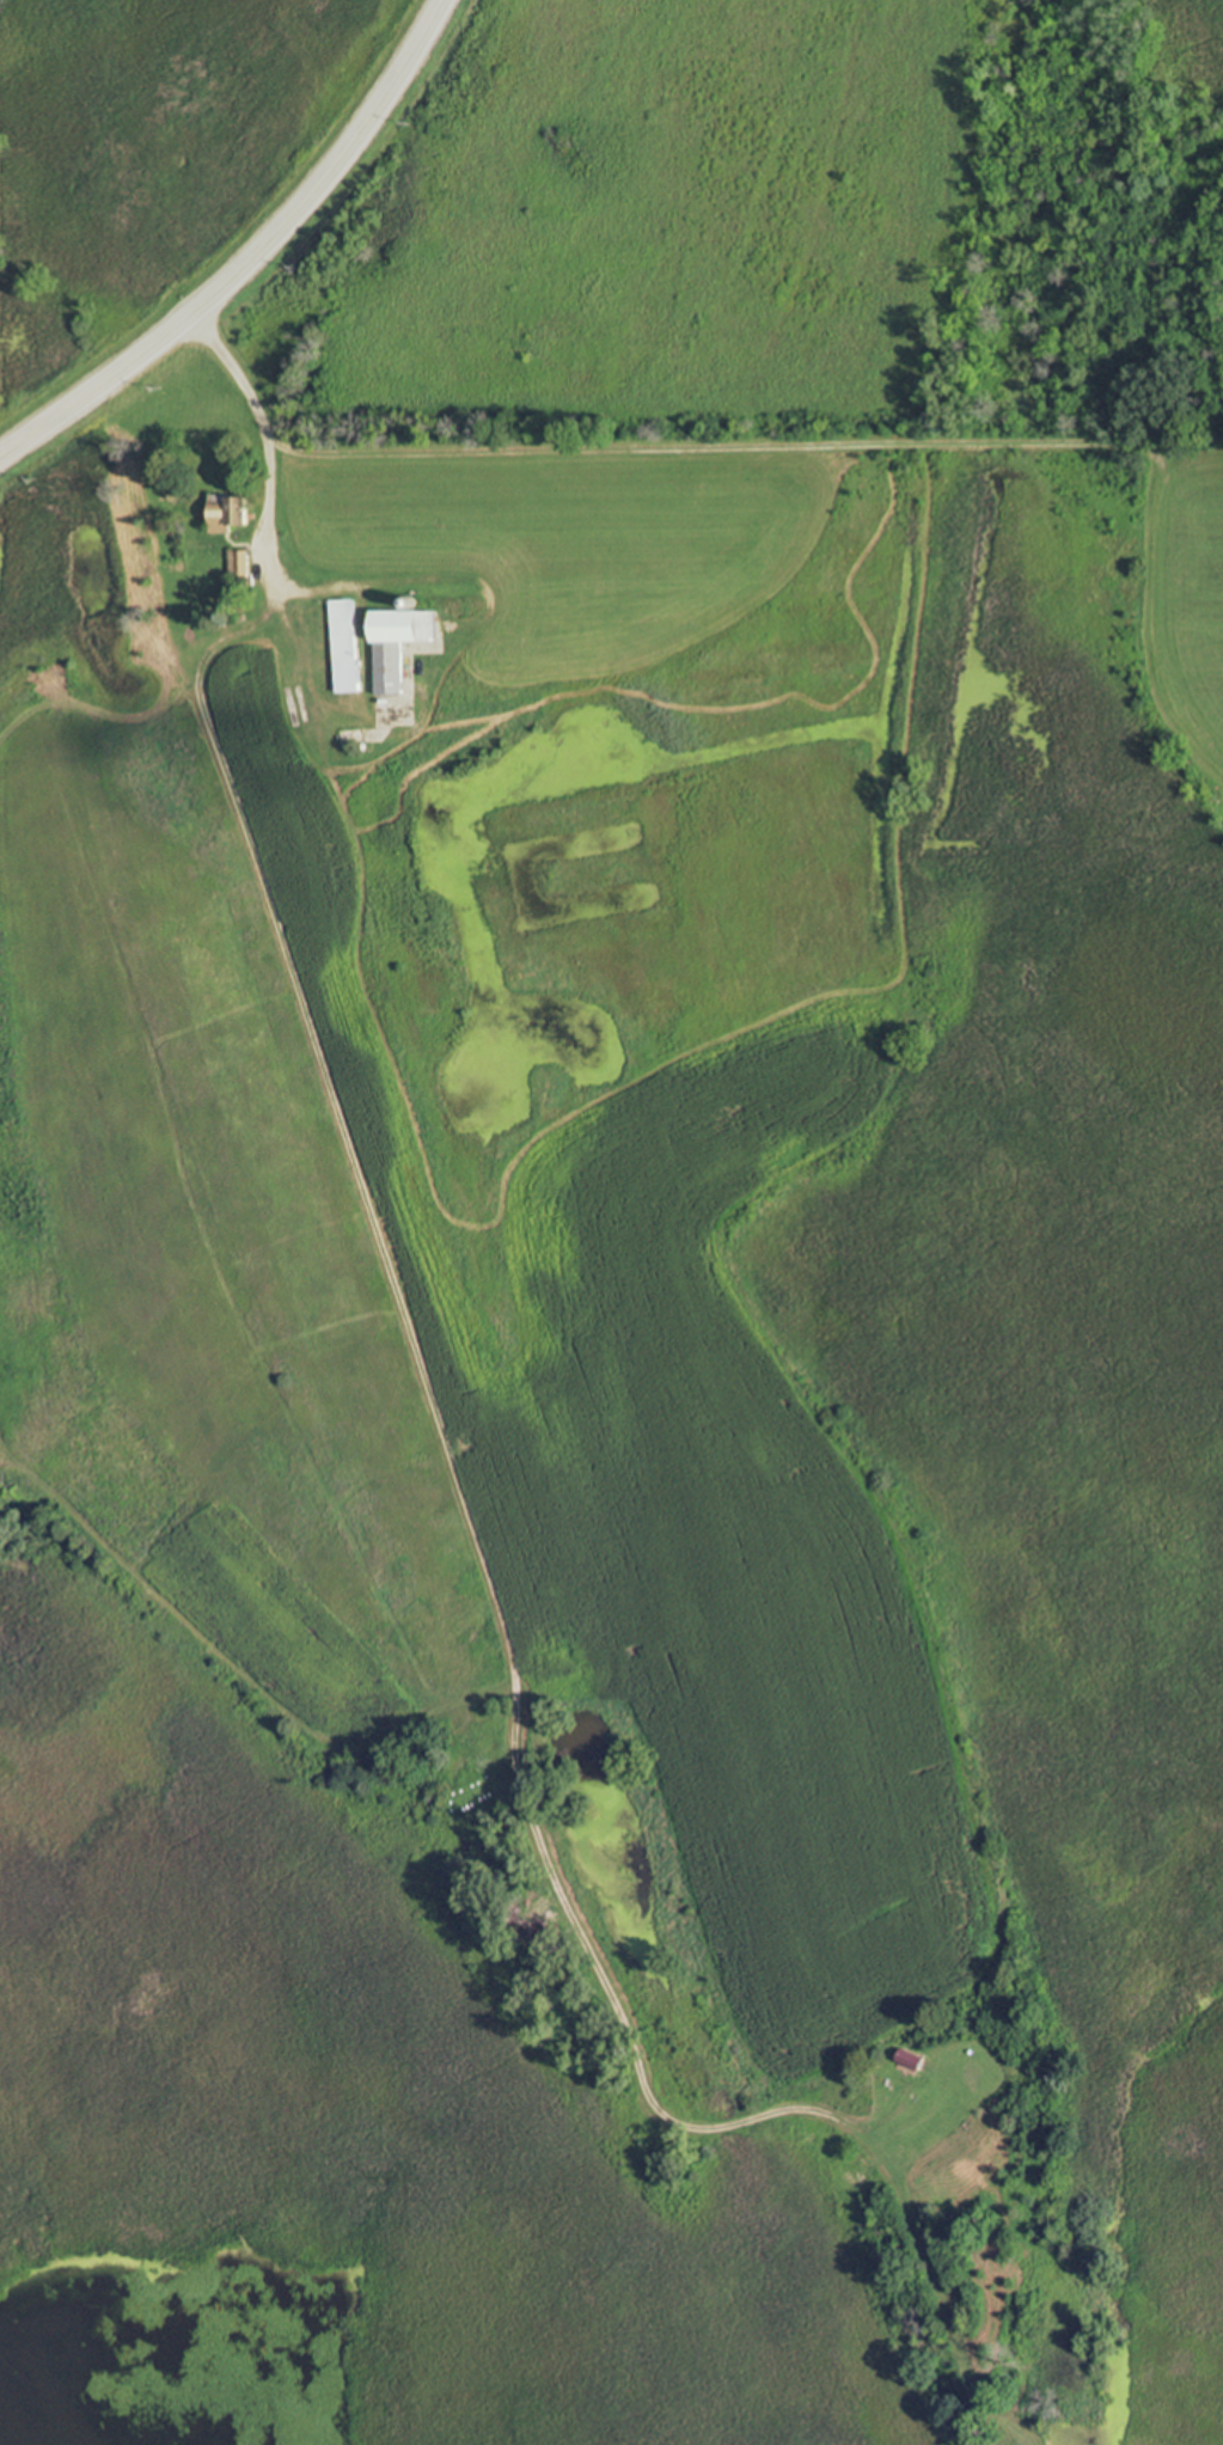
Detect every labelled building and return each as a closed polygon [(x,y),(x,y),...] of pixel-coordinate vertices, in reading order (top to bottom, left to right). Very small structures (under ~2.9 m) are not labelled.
[(252,532),(252,496),(213,496),(213,532),(252,532)] [(362,692),(358,599),(332,600),(335,672),(320,672),(321,694),(362,692)] [(440,612),(376,612),(377,695),(404,695),(404,643),(440,643),(440,612)]
